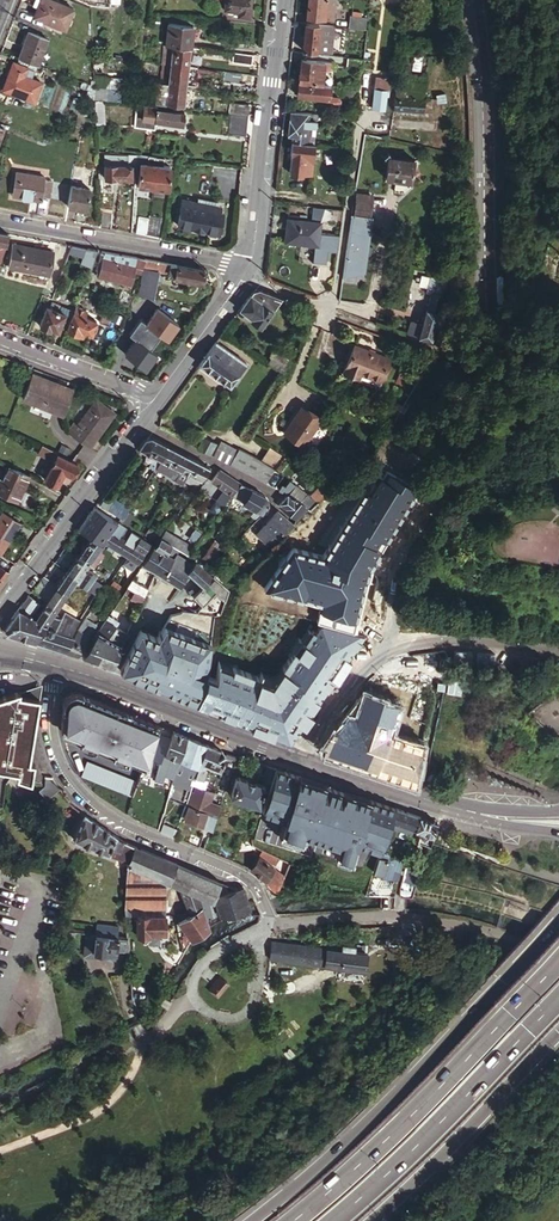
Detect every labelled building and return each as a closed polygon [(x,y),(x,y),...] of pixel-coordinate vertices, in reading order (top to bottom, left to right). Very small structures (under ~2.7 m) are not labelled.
[(72,7),(53,0),(39,0),(33,16),(65,28),(72,7)] [(218,0),(225,1),(224,12),(238,14),(238,18),(249,19),(251,0),(218,0)] [(334,0),(308,0),(306,19),(331,21),(334,0)] [(349,30),(367,31),(369,19),(351,18),(349,30)] [(167,25),(165,46),(169,47),(189,49),(192,28),(167,25)] [(316,54),(320,27),(306,26),(303,52),(316,54)] [(334,28),(320,27),(316,54),(331,55),(334,28)] [(17,57),(37,65),(46,38),(27,31),(17,57)] [(187,68),(189,49),(169,47),(168,55),(161,54),(160,65),(187,68)] [(420,68),(421,57),(408,56),(407,67),(420,68)] [(362,69),(363,61),(348,60),(347,68),(362,69)] [(27,67),(12,62),(1,89),(33,101),(40,82),(24,76),(27,67)] [(298,84),(323,87),(325,73),(331,74),(332,65),(301,62),(298,84)] [(165,85),(185,87),(187,68),(160,65),(159,77),(162,77),(162,81),(165,81),(165,85)] [(255,86),(256,76),(242,75),(241,84),(255,86)] [(119,99),(120,77),(97,76),(96,98),(119,99)] [(395,100),(394,113),(424,116),(426,95),(427,80),(423,79),(420,79),(419,85),(411,84),(411,91),(413,91),(413,94),(402,93),(401,101),(395,100)] [(163,103),(165,85),(154,83),(153,102),(163,103)] [(411,84),(397,83),(395,100),(401,101),(402,93),(413,94),(413,91),(411,91),(411,84)] [(323,87),(298,84),(296,96),(325,100),(327,100),(328,97),(329,88),(323,87)] [(374,92),(372,110),(384,111),(386,97),(388,97),(389,85),(379,84),(378,93),(374,92)] [(182,106),(185,87),(165,85),(163,103),(164,103),(182,106)] [(356,93),(344,91),(343,99),(355,101),(356,93)] [(424,116),(425,116),(432,116),(433,100),(429,100),(430,95),(426,95),(424,116)] [(338,98),(328,97),(327,100),(325,100),(324,106),(337,107),(340,104),(340,100),(338,98)] [(96,100),(94,121),(102,121),(104,101),(96,100)] [(227,114),(247,115),(248,105),(228,103),(227,114)] [(155,106),(143,105),(141,128),(152,129),(153,121),(180,124),(181,112),(154,109),(155,106)] [(312,146),(316,116),(290,113),(288,136),(293,137),(292,144),(312,146)] [(314,146),(312,146),(292,144),(291,156),(292,156),(290,174),(292,177),(301,178),(303,175),(311,176),(314,146)] [(136,157),(97,152),(97,161),(105,162),(104,178),(130,179),(131,167),(135,166),(135,165),(136,157)] [(155,159),(136,157),(135,165),(140,165),(137,187),(151,188),(155,159)] [(163,160),(155,159),(151,188),(165,190),(168,168),(162,168),(163,160)] [(412,185),(415,163),(390,160),(387,181),(412,185)] [(12,198),(39,202),(40,202),(41,197),(49,199),(52,179),(16,173),(12,198)] [(91,191),(71,187),(67,207),(86,211),(91,191)] [(370,216),(372,199),(357,197),(354,214),(370,216)] [(327,210),(344,212),(345,202),(328,200),(328,203),(327,205),(327,210)] [(40,202),(39,202),(37,209),(45,210),(46,203),(40,202)] [(196,207),(180,205),(177,229),(219,235),(221,215),(195,212),(196,207)] [(99,214),(99,228),(110,230),(111,215),(99,214)] [(318,248),(321,224),(297,222),(298,219),(288,217),(285,244),(318,248)] [(366,237),(369,219),(354,217),(351,235),(366,237)] [(138,235),(146,237),(147,221),(139,220),(138,235)] [(147,221),(146,237),(157,239),(159,222),(147,221)] [(334,244),(336,229),(326,228),(324,243),(334,244)] [(366,237),(351,235),(346,270),(361,272),(366,237)] [(53,252),(13,245),(10,265),(50,272),(53,252)] [(85,248),(72,246),(69,253),(83,255),(85,248)] [(96,250),(85,248),(83,255),(82,262),(91,264),(96,250)] [(141,272),(146,259),(107,252),(104,269),(103,277),(130,283),(132,270),(141,272)] [(449,277),(452,258),(449,258),(448,262),(435,260),(432,277),(438,279),(434,296),(433,296),(430,308),(428,312),(425,320),(423,328),(412,324),(408,335),(419,339),(419,340),(430,344),(439,317),(440,315),(441,311),(449,277)] [(169,263),(146,259),(137,292),(152,296),(159,270),(168,272),(169,263)] [(176,264),(169,263),(168,272),(175,274),(176,264)] [(204,269),(176,264),(175,274),(175,277),(202,281),(204,269)] [(272,311),(281,298),(282,297),(258,289),(253,289),(249,295),(272,311)] [(249,295),(239,309),(251,318),(261,326),(263,323),(269,315),(272,311),(249,295)] [(50,301),(48,307),(57,310),(59,304),(50,301)] [(57,330),(63,312),(57,310),(48,307),(45,306),(38,325),(49,328),(50,327),(57,330)] [(86,310),(75,306),(66,329),(67,330),(81,335),(83,331),(91,334),(92,333),(96,323),(97,321),(96,321),(84,316),(86,310)] [(108,326),(115,310),(106,306),(100,322),(108,326)] [(165,338),(177,322),(154,306),(142,322),(165,338)] [(269,315),(263,323),(266,326),(273,318),(269,315)] [(260,327),(261,326),(251,318),(249,319),(260,327)] [(134,336),(121,351),(142,367),(154,352),(134,336)] [(246,363),(215,341),(207,353),(238,374),(246,363)] [(380,378),(388,359),(353,345),(344,369),(359,375),(359,373),(361,370),(380,378)] [(294,363),(275,350),(270,356),(266,362),(288,378),(294,363)] [(261,351),(257,357),(266,362),(270,356),(261,351)] [(207,353),(199,364),(230,385),(238,374),(207,353)] [(359,375),(344,369),(343,372),(358,378),(359,375)] [(361,370),(359,373),(379,381),(380,378),(361,370)] [(63,414),(72,389),(31,375),(22,399),(63,414)] [(76,426),(95,439),(114,413),(96,400),(76,426)] [(319,420),(299,407),(282,432),(302,445),(319,420)] [(89,447),(95,439),(76,426),(70,434),(89,447)] [(160,459),(168,445),(152,435),(151,435),(145,437),(138,447),(155,456),(160,459)] [(210,454),(216,443),(203,436),(198,447),(210,454)] [(253,474),(266,484),(275,470),(261,461),(222,439),(219,444),(214,455),(230,464),(231,463),(240,470),(242,469),(252,476),(253,474)] [(214,455),(219,444),(216,443),(210,454),(214,455)] [(180,469),(188,455),(168,445),(160,459),(171,464),(180,469)] [(279,463),(283,457),(273,450),(270,448),(266,454),(279,463)] [(261,461),(275,470),(279,463),(266,454),(261,461)] [(71,475),(77,463),(71,460),(56,455),(52,464),(49,469),(44,479),(56,484),(63,471),(71,475)] [(209,467),(188,455),(180,469),(190,474),(200,479),(209,467)] [(154,469),(160,459),(155,456),(149,466),(154,469)] [(176,475),(180,469),(171,464),(167,471),(176,475)] [(8,466),(2,480),(0,479),(0,492),(16,499),(28,475),(8,466)] [(219,470),(217,473),(211,481),(224,489),(232,495),(240,484),(219,470)] [(197,484),(200,479),(190,474),(187,479),(197,484)] [(388,481),(368,495),(387,521),(407,507),(388,481)] [(241,483),(240,484),(232,495),(235,498),(244,485),(241,483)] [(252,489),(244,485),(235,498),(243,503),(252,489)] [(297,521),(307,509),(301,504),(308,496),(295,485),(288,495),(279,506),(297,521)] [(232,496),(232,495),(224,489),(216,501),(224,506),(232,496)] [(263,515),(269,507),(270,505),(269,504),(269,502),(269,501),(268,499),(267,498),(266,498),(265,497),(252,489),(243,503),(262,516),(263,515)] [(155,497),(147,492),(142,501),(150,506),(155,497)] [(103,494),(97,502),(122,519),(127,511),(103,494)] [(317,503),(308,496),(301,504),(307,509),(309,511),(317,503)] [(317,503),(309,511),(318,518),(325,511),(317,503)] [(117,522),(94,506),(86,517),(109,533),(117,522)] [(373,529),(382,525),(374,506),(364,511),(373,529)] [(19,523),(1,511),(0,512),(0,552),(19,523)] [(280,536),(292,525),(276,512),(265,523),(280,536)] [(109,533),(86,517),(78,528),(90,537),(101,544),(104,541),(109,533)] [(127,529),(117,522),(109,533),(104,541),(114,548),(127,529)] [(280,536),(265,523),(258,531),(268,541),(264,545),(269,550),(278,539),(280,537),(280,536)] [(319,545),(327,533),(319,527),(310,540),(319,545)] [(139,537),(127,529),(114,548),(127,555),(139,537)] [(94,554),(101,544),(90,537),(88,539),(79,553),(90,561),(94,554)] [(139,560),(149,543),(139,537),(127,555),(122,562),(133,569),(137,562),(139,560)] [(160,538),(156,542),(153,546),(166,554),(171,545),(160,538)] [(174,540),(171,545),(179,550),(182,545),(174,540)] [(179,550),(188,555),(196,545),(190,541),(185,548),(182,545),(179,550)] [(216,553),(222,546),(214,541),(209,548),(216,553)] [(166,554),(153,546),(141,564),(155,572),(166,554)] [(221,560),(229,551),(222,546),(216,553),(219,556),(218,557),(221,560)] [(216,553),(209,548),(200,558),(211,565),(218,557),(219,556),(216,553)] [(88,563),(90,561),(79,553),(77,555),(67,569),(79,576),(86,566),(88,563)] [(100,558),(94,554),(90,561),(94,563),(95,564),(100,558)] [(173,558),(166,554),(155,572),(162,576),(173,558)] [(173,558),(162,576),(179,587),(187,572),(193,565),(176,554),(173,558)] [(196,562),(193,565),(187,572),(204,585),(212,576),(205,570),(196,562)] [(88,563),(86,566),(79,576),(76,581),(86,587),(96,593),(102,584),(92,578),(96,573),(90,568),(91,566),(92,565),(88,563)] [(8,572),(0,566),(0,584),(8,572)] [(207,568),(205,570),(212,576),(214,574),(207,568)] [(336,593),(336,568),(306,568),(306,592),(336,593)] [(79,576),(67,569),(66,570),(56,586),(67,593),(76,581),(79,576)] [(140,584),(132,578),(126,587),(134,591),(144,597),(147,589),(140,585),(140,584)] [(116,589),(120,583),(113,579),(110,585),(116,589)] [(67,593),(56,586),(46,600),(57,608),(67,593)] [(126,587),(120,597),(128,601),(134,591),(126,587)] [(43,604),(29,595),(29,594),(18,609),(33,619),(43,604)] [(54,612),(57,608),(46,600),(43,604),(33,619),(45,624),(52,615),(54,612)] [(7,634),(20,637),(33,619),(18,609),(5,627),(7,634)] [(157,685),(196,700),(206,668),(214,615),(182,610),(180,613),(171,614),(157,637),(139,629),(120,670),(157,685)] [(45,624),(34,641),(38,642),(45,643),(47,644),(50,645),(60,648),(69,634),(79,620),(65,611),(61,618),(55,616),(52,615),(45,624)] [(103,663),(111,667),(134,619),(123,613),(118,621),(115,627),(121,630),(114,642),(113,641),(108,649),(105,648),(97,661),(103,663)] [(107,617),(82,655),(84,656),(92,659),(95,660),(101,650),(115,627),(118,621),(113,618),(107,617)] [(25,638),(34,641),(45,624),(33,619),(20,637),(25,638)] [(85,619),(77,630),(89,636),(96,625),(85,619)] [(101,650),(95,660),(97,661),(105,648),(110,639),(113,641),(114,642),(121,630),(115,627),(101,650)] [(73,652),(77,654),(89,636),(77,630),(73,636),(64,649),(66,650),(73,652)] [(61,648),(64,649),(73,636),(69,634),(60,648),(61,648)] [(108,649),(113,641),(110,639),(105,648),(108,649)] [(244,668),(241,677),(255,682),(251,691),(260,694),(265,696),(268,688),(283,694),(286,687),(244,668)] [(250,692),(251,691),(255,682),(241,677),(237,687),(250,693),(250,692)] [(225,691),(228,683),(221,680),(220,680),(214,692),(216,693),(225,697),(231,700),(233,695),(225,691)] [(233,695),(237,687),(228,683),(225,691),(233,695)] [(17,691),(17,696),(37,699),(40,685),(17,691)] [(420,715),(424,695),(416,693),(417,688),(399,685),(394,709),(420,715)] [(252,693),(250,692),(250,693),(237,687),(233,695),(231,700),(246,706),(247,705),(252,693)] [(268,688),(265,696),(280,702),(283,694),(268,688)] [(29,778),(32,762),(27,761),(37,699),(17,696),(17,691),(0,696),(0,767),(17,770),(16,775),(29,778)] [(128,752),(146,758),(157,724),(77,691),(74,691),(69,692),(65,696),(63,701),(62,724),(62,727),(81,734),(80,738),(83,742),(89,744),(94,744),(96,740),(113,746),(112,750),(116,754),(122,756),(127,756),(128,752)] [(254,708),(260,694),(251,691),(250,692),(252,693),(247,705),(254,708)] [(225,697),(216,693),(210,706),(220,710),(225,697)] [(253,709),(254,709),(273,716),(280,702),(265,696),(260,694),(254,708),(253,709)] [(269,724),(267,729),(276,733),(285,736),(291,734),(295,729),(276,721),(277,721),(271,719),(269,724)] [(161,761),(173,730),(164,726),(162,725),(151,757),(161,761)] [(81,734),(62,727),(64,732),(80,738),(81,734)] [(179,732),(173,730),(161,761),(159,770),(160,770),(165,772),(168,762),(176,764),(186,735),(179,732)] [(332,752),(338,734),(338,732),(330,730),(321,743),(324,749),(332,752)] [(405,747),(421,753),(424,737),(403,730),(400,739),(399,742),(398,745),(405,747)] [(359,741),(338,734),(332,752),(353,759),(359,741)] [(190,787),(195,775),(206,743),(196,739),(186,735),(176,764),(170,780),(190,787)] [(113,746),(96,740),(94,744),(112,750),(113,746)] [(376,746),(359,741),(353,759),(370,764),(376,746)] [(215,746),(206,743),(195,775),(198,776),(198,777),(203,779),(208,765),(220,769),(225,756),(225,755),(223,750),(222,749),(215,746)] [(386,749),(376,746),(370,764),(380,767),(386,749)] [(419,769),(423,753),(421,753),(405,747),(403,755),(401,763),(406,765),(419,769)] [(386,749),(380,767),(390,770),(395,752),(386,749)] [(146,758),(128,752),(127,756),(144,762),(146,758)] [(397,773),(401,763),(403,755),(395,752),(390,770),(397,773)] [(131,793),(137,778),(88,757),(82,772),(131,793)] [(406,765),(401,763),(397,773),(403,775),(406,765)] [(269,782),(274,767),(266,764),(260,783),(252,780),(246,778),(235,774),(228,794),(258,804),(265,784),(268,785),(269,782)] [(318,780),(292,774),(277,832),(299,837),(301,832),(348,844),(353,827),(342,825),(346,809),(354,812),(361,786),(319,775),(318,780)] [(58,781),(54,775),(45,775),(44,782),(44,783),(39,787),(45,796),(46,796),(46,797),(46,796),(61,786),(58,781)] [(210,798),(213,791),(201,786),(195,784),(193,791),(210,798)] [(210,798),(193,791),(183,816),(201,823),(203,816),(213,820),(218,805),(209,801),(210,798)] [(415,828),(419,815),(403,809),(394,806),(390,819),(415,828)] [(37,808),(35,808),(33,808),(32,809),(31,811),(30,813),(31,815),(32,816),(33,817),(35,817),(37,817),(39,816),(39,814),(40,813),(39,811),(38,809),(37,808)] [(98,821),(84,812),(74,837),(126,859),(135,843),(129,840),(125,839),(123,838),(98,821)] [(428,844),(436,821),(423,816),(419,815),(415,828),(417,829),(418,834),(416,840),(428,844)] [(162,822),(161,829),(173,833),(175,827),(162,822)] [(248,908),(251,907),(243,884),(236,886),(135,843),(126,859),(126,862),(166,879),(182,886),(181,888),(189,912),(201,906),(212,926),(218,922),(220,921),(222,920),(226,918),(234,914),(242,911),(248,908)] [(380,894),(393,894),(403,860),(378,851),(363,893),(380,894)] [(269,888),(277,894),(284,875),(275,869),(259,854),(249,868),(266,881),(268,885),(269,888)] [(166,913),(166,879),(126,862),(125,886),(124,906),(137,906),(137,913),(166,913)] [(398,885),(397,895),(405,895),(411,896),(417,878),(403,873),(398,885)] [(191,940),(212,926),(201,906),(189,912),(179,920),(191,940)] [(166,913),(137,913),(137,934),(149,934),(150,932),(165,932),(166,932),(166,931),(166,913)] [(96,932),(118,934),(119,924),(96,922),(96,932)] [(117,950),(118,934),(96,932),(92,932),(91,942),(95,942),(94,952),(106,953),(107,949),(117,950)] [(127,951),(126,935),(118,934),(117,950),(127,951)] [(271,940),(268,957),(364,969),(367,952),(364,952),(364,948),(361,948),(360,951),(353,951),(354,945),(326,941),(324,947),(271,940)] [(217,971),(209,979),(217,987),(226,979),(217,971)] [(217,987),(209,979),(207,981),(216,989),(217,987)]
